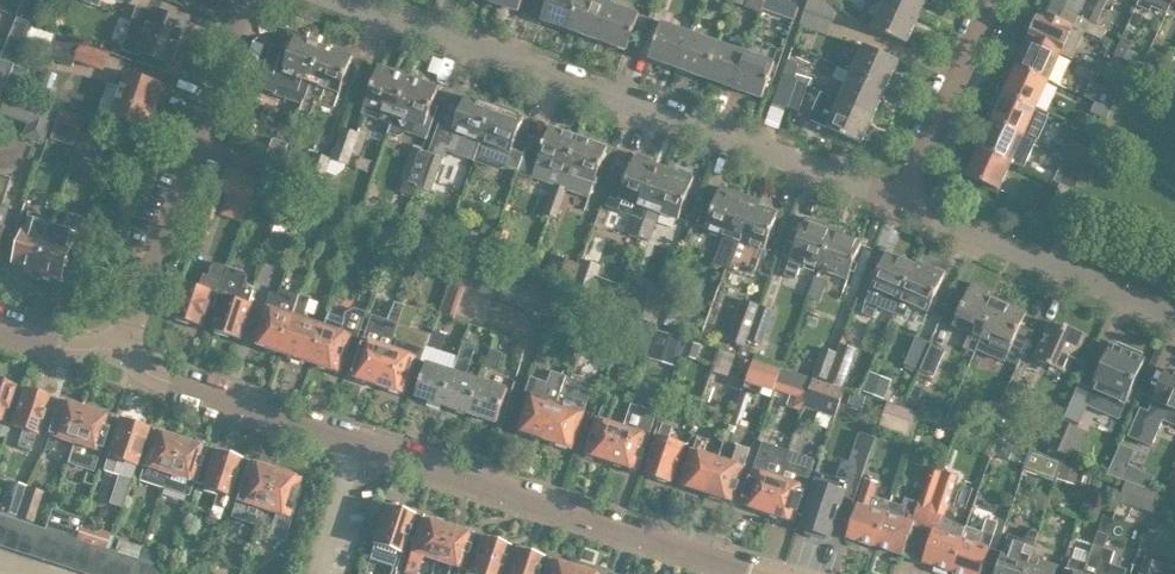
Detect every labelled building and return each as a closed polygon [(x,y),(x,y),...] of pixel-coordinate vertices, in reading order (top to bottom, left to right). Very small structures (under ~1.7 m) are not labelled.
[(519,10),(523,0),(491,0),(519,10)] [(570,28),(580,0),(548,0),(541,17),(570,28)] [(570,28),(598,38),(611,3),(604,0),(580,0),(570,28)] [(744,3),(760,8),(761,7),(763,0),(745,0),(744,3)] [(761,7),(776,12),(780,0),(763,0),(761,7)] [(829,18),(833,5),(818,0),(805,0),(802,9),(829,18)] [(888,0),(883,0),(872,25),(907,41),(919,14),(888,0)] [(919,14),(925,0),(888,0),(919,14)] [(1046,12),(1073,25),(1078,13),(1084,0),(1051,0),(1046,12)] [(1089,18),(1092,20),(1095,21),(1105,0),(1097,0),(1089,18)] [(1166,11),(1171,0),(1139,0),(1137,4),(1148,9),(1150,5),(1166,11)] [(640,13),(611,3),(598,38),(627,48),(640,13)] [(138,53),(139,49),(172,61),(187,19),(154,7),(153,11),(136,4),(120,46),(138,53)] [(829,18),(802,9),(797,22),(825,31),(829,18)] [(1060,52),(1062,53),(1072,57),(1084,30),(1087,31),(1092,20),(1089,18),(1078,13),(1073,25),(1046,12),(1041,10),(1028,38),(1060,52)] [(21,35),(28,19),(15,14),(8,30),(21,35)] [(1087,31),(1101,37),(1106,26),(1095,21),(1092,20),(1087,31)] [(648,57),(677,67),(690,31),(661,21),(648,57)] [(677,67),(705,77),(718,41),(690,31),(677,67)] [(71,64),(74,57),(102,67),(107,52),(55,34),(48,55),(71,64)] [(308,90),(311,81),(324,45),(295,35),(275,89),(285,93),(289,84),(308,90)] [(1122,36),(1114,53),(1125,58),(1132,40),(1122,36)] [(1028,38),(1018,60),(1016,64),(1048,79),(1060,52),(1028,38)] [(746,51),(718,41),(705,77),(733,87),(746,51)] [(864,44),(851,72),(886,87),(898,59),(864,44)] [(311,81),(308,90),(301,109),(311,113),(317,96),(321,98),(326,85),(340,90),(353,55),(324,45),(311,81)] [(1149,48),(1141,65),(1151,70),(1159,53),(1149,48)] [(775,62),(746,51),(733,87),(762,97),(775,62)] [(5,80),(12,60),(0,56),(0,94),(5,80)] [(787,58),(782,73),(797,79),(796,81),(806,85),(807,85),(812,74),(794,67),(796,61),(787,58)] [(391,122),(408,74),(378,63),(364,102),(366,103),(362,112),(391,122)] [(1110,75),(1122,80),(1128,68),(1116,63),(1110,75)] [(1016,64),(1008,82),(1004,90),(1036,105),(1048,79),(1016,64)] [(846,83),(839,99),(873,114),(886,87),(851,72),(836,65),(831,76),(846,83)] [(112,112),(111,116),(145,128),(155,101),(158,102),(165,83),(128,70),(122,86),(109,82),(100,108),(112,112)] [(1123,81),(1104,72),(1099,81),(1119,90),(1123,81)] [(782,73),(772,100),(797,109),(806,85),(796,81),(797,79),(782,73)] [(438,84),(408,74),(391,122),(389,129),(399,132),(406,127),(427,135),(437,107),(431,105),(438,84)] [(1023,133),(1035,139),(1036,139),(1048,111),(1036,105),(1004,90),(999,102),(994,100),(988,113),(993,115),(991,119),(1023,133)] [(51,107),(4,92),(0,105),(0,111),(29,120),(31,114),(47,119),(51,107)] [(826,127),(827,126),(861,142),(873,114),(839,99),(839,100),(821,92),(809,119),(826,127)] [(429,150),(417,186),(430,190),(446,147),(456,151),(462,133),(480,139),(492,105),(464,95),(452,128),(443,125),(434,152),(429,150)] [(1111,108),(1091,99),(1086,108),(1106,118),(1111,108)] [(493,105),(480,139),(475,156),(497,164),(501,161),(517,167),(528,134),(519,130),(524,116),(493,105)] [(76,130),(80,116),(57,109),(53,123),(76,130)] [(88,118),(83,130),(104,141),(110,128),(88,118)] [(1035,139),(991,119),(979,145),(1010,160),(1023,166),(1035,139)] [(560,184),(578,134),(550,124),(536,161),(531,174),(556,182),(551,197),(561,201),(566,186),(560,184)] [(359,131),(344,125),(332,158),(344,163),(347,164),(359,131)] [(1098,135),(1078,125),(1074,136),(1094,145),(1098,135)] [(607,145),(578,134),(560,184),(566,186),(589,194),(607,145)] [(417,186),(429,150),(411,144),(400,178),(415,183),(414,185),(417,186)] [(998,187),(1009,164),(1010,160),(979,145),(966,173),(998,187)] [(250,168),(277,177),(282,161),(255,152),(250,168)] [(306,180),(321,185),(327,169),(331,158),(331,157),(315,152),(306,180)] [(638,235),(664,165),(663,165),(662,170),(652,166),(653,162),(652,161),(653,158),(637,152),(636,155),(634,155),(630,167),(622,164),(607,203),(635,213),(628,232),(638,235)] [(331,158),(327,169),(335,172),(343,166),(344,163),(332,158),(331,158)] [(674,169),(672,174),(663,170),(664,166),(664,165),(638,235),(649,239),(659,211),(678,218),(693,176),(691,175),(692,172),(677,167),(676,170),(674,169)] [(1059,166),(1052,180),(1059,183),(1073,189),(1079,176),(1059,166)] [(252,195),(258,178),(227,167),(220,189),(250,199),(252,195)] [(10,176),(0,173),(0,207),(10,176)] [(258,178),(252,195),(261,198),(270,193),(274,183),(258,178)] [(1061,215),(1073,189),(1059,183),(1047,209),(1061,215)] [(724,265),(734,238),(747,200),(738,197),(739,192),(719,185),(705,227),(719,232),(710,260),(724,265)] [(561,201),(551,197),(545,212),(555,216),(561,201)] [(777,211),(747,200),(734,238),(724,265),(724,266),(735,270),(737,264),(754,270),(763,248),(764,248),(777,211)] [(13,261),(37,269),(49,232),(52,223),(45,221),(47,216),(29,210),(13,261)] [(339,210),(330,210),(330,220),(339,220),(339,210)] [(49,232),(37,269),(61,276),(74,234),(79,236),(85,216),(68,211),(64,224),(53,220),(52,223),(49,232)] [(833,229),(834,226),(806,215),(784,274),(795,278),(801,260),(819,267),(833,229)] [(507,229),(496,225),(488,250),(498,254),(507,229)] [(861,240),(833,229),(819,267),(847,277),(861,240)] [(427,239),(443,245),(446,237),(430,231),(427,239)] [(401,234),(392,234),(393,247),(402,247),(401,234)] [(446,237),(443,245),(460,251),(464,242),(446,235),(446,237)] [(284,236),(275,259),(287,264),(296,240),(284,236)] [(550,250),(539,279),(569,290),(580,261),(550,250)] [(900,297),(911,272),(914,264),(886,252),(866,298),(861,312),(873,317),(878,305),(894,312),(895,310),(900,297)] [(465,282),(473,258),(459,253),(450,277),(465,282)] [(582,256),(580,261),(569,290),(585,296),(597,262),(582,256)] [(478,287),(487,263),(473,258),(465,282),(478,287)] [(189,322),(190,320),(202,324),(209,304),(214,305),(219,291),(228,265),(228,263),(217,259),(211,261),(208,270),(203,268),(198,283),(186,279),(174,314),(177,315),(176,317),(189,322)] [(502,268),(487,263),(478,287),(493,292),(502,268)] [(923,268),(914,264),(911,272),(900,297),(895,310),(904,314),(909,302),(928,310),(945,272),(925,263),(923,268)] [(228,335),(229,333),(241,337),(253,302),(250,301),(257,280),(246,276),(245,271),(228,265),(219,291),(224,293),(212,327),(217,329),(216,331),(228,335)] [(516,273),(502,268),(493,292),(507,298),(516,273)] [(516,273),(507,298),(521,303),(530,278),(516,273)] [(817,273),(809,296),(818,299),(826,276),(817,273)] [(543,283),(530,278),(521,303),(535,307),(543,283)] [(641,282),(631,312),(656,319),(666,291),(641,282)] [(983,334),(998,298),(988,294),(990,290),(971,282),(954,321),(970,328),(963,345),(975,350),(983,334)] [(543,283),(535,307),(548,312),(557,288),(543,283)] [(274,350),(277,348),(282,350),(300,295),(278,287),(276,294),(269,291),(253,340),(265,344),(266,347),(274,350)] [(300,295),(282,350),(311,360),(324,323),(302,316),(309,296),(301,293),(300,295)] [(352,373),(378,381),(405,302),(405,301),(385,295),(374,329),(382,331),(379,342),(364,337),(352,373)] [(666,296),(657,322),(670,327),(680,300),(666,296)] [(1026,311),(998,298),(983,334),(992,338),(991,340),(1010,348),(1006,357),(1018,363),(1033,328),(1021,323),(1026,311)] [(405,302),(378,381),(405,390),(410,374),(414,376),(429,331),(410,325),(416,306),(405,302)] [(773,307),(759,302),(747,336),(761,341),(773,307)] [(311,360),(315,361),(316,364),(324,366),(327,365),(339,369),(351,333),(358,336),(367,311),(355,306),(347,310),(345,316),(328,310),(324,323),(311,360)] [(743,343),(754,315),(738,309),(728,337),(743,343)] [(609,312),(604,325),(621,331),(626,318),(609,312)] [(652,339),(657,325),(629,316),(624,330),(652,339)] [(1036,356),(1063,368),(1069,354),(1073,355),(1083,331),(1065,323),(1063,327),(1051,322),(1036,356)] [(453,368),(458,354),(441,349),(446,333),(432,328),(421,359),(425,360),(414,392),(442,402),(453,368)] [(671,362),(679,336),(656,329),(648,355),(671,362)] [(905,362),(919,368),(931,342),(917,336),(905,362)] [(464,338),(458,354),(453,368),(442,402),(468,411),(480,377),(466,372),(476,342),(464,338)] [(685,338),(680,351),(695,356),(699,343),(685,338)] [(840,341),(836,350),(826,377),(843,383),(856,346),(840,341)] [(946,349),(931,342),(919,368),(935,375),(946,349)] [(1140,356),(1142,352),(1126,345),(1125,349),(1110,343),(1084,402),(1118,417),(1130,389),(1143,357),(1140,356)] [(491,345),(484,364),(493,368),(500,348),(491,345)] [(812,372),(826,377),(836,350),(822,345),(812,372)] [(734,350),(720,346),(713,367),(726,372),(734,350)] [(740,354),(735,366),(747,370),(751,357),(740,354)] [(802,374),(781,367),(777,378),(774,388),(795,395),(802,374)] [(774,388),(777,378),(748,368),(742,385),(771,395),(774,388)] [(1169,404),(1163,417),(1174,422),(1174,372),(1166,368),(1144,419),(1159,426),(1169,404)] [(557,401),(567,374),(552,369),(548,381),(531,375),(525,392),(530,394),(519,427),(545,437),(557,401)] [(869,372),(863,389),(882,396),(888,379),(869,372)] [(584,411),(582,410),(587,398),(575,393),(580,379),(567,374),(557,401),(545,437),(572,446),(584,411)] [(833,414),(842,386),(811,375),(802,403),(833,414)] [(3,422),(13,383),(2,380),(1,376),(0,376),(0,430),(3,422)] [(507,386),(480,377),(468,411),(496,420),(507,386)] [(1012,378),(989,431),(1003,437),(1026,383),(1012,378)] [(24,387),(20,386),(8,423),(21,427),(16,442),(29,447),(34,432),(37,432),(47,395),(36,391),(34,387),(27,385),(24,387)] [(741,388),(730,419),(738,422),(749,390),(741,388)] [(849,389),(845,400),(860,404),(864,393),(849,389)] [(622,425),(624,421),(608,416),(615,393),(605,390),(598,412),(597,412),(584,451),(611,459),(622,425)] [(909,394),(906,402),(919,408),(922,400),(909,394)] [(46,433),(47,434),(43,446),(53,449),(57,436),(72,441),(84,405),(71,400),(70,402),(58,398),(46,433)] [(886,400),(877,426),(906,435),(915,410),(886,400)] [(630,401),(624,421),(622,425),(611,459),(638,468),(649,434),(657,410),(630,401)] [(84,405),(72,441),(66,460),(92,468),(98,449),(110,416),(97,411),(98,409),(84,405)] [(119,418),(106,455),(101,470),(117,475),(108,501),(121,505),(135,464),(134,464),(145,426),(134,423),(133,419),(126,417),(123,419),(119,418)] [(1062,419),(1050,445),(1065,452),(1076,425),(1062,419)] [(657,436),(653,434),(642,470),(671,479),(682,444),(668,440),(672,426),(661,422),(657,436)] [(164,433),(152,429),(140,463),(137,477),(161,486),(162,484),(178,435),(165,431),(164,433)] [(819,468),(800,524),(812,527),(810,531),(822,535),(826,533),(829,534),(842,494),(852,497),(851,501),(852,502),(874,435),(858,429),(848,458),(841,456),(835,474),(819,468)] [(706,490),(717,457),(702,452),(706,438),(697,434),(692,448),(691,448),(680,481),(706,490)] [(176,489),(186,493),(191,479),(203,446),(192,442),(193,440),(178,435),(166,471),(162,484),(176,489)] [(1006,440),(994,436),(990,449),(1002,453),(1006,440)] [(1134,448),(1120,441),(1106,473),(1132,481),(1138,467),(1128,463),(1134,448)] [(761,442),(741,501),(767,510),(787,451),(761,442)] [(731,462),(717,457),(706,490),(732,499),(749,447),(737,443),(731,462)] [(216,490),(212,502),(221,505),(226,493),(227,493),(240,456),(228,452),(227,449),(220,446),(217,448),(213,447),(200,485),(216,490)] [(1057,476),(1063,458),(1031,448),(1025,466),(1057,476)] [(787,451),(767,510),(794,519),(806,484),(810,486),(816,470),(811,469),(814,460),(787,451)] [(259,460),(258,463),(246,459),(234,497),(229,513),(255,521),(260,506),(273,468),(274,465),(259,460)] [(1081,466),(1062,459),(1057,474),(1076,480),(1081,466)] [(274,465),(273,468),(260,506),(274,510),(266,534),(282,539),(290,515),(288,514),(300,477),(286,472),(287,470),(274,465)] [(902,503),(889,500),(874,543),(902,552),(912,524),(922,527),(934,491),(942,468),(929,465),(918,500),(905,496),(902,503)] [(865,476),(857,501),(846,533),(874,543),(889,500),(871,493),(875,480),(865,476)] [(23,483),(7,478),(0,498),(0,509),(13,513),(23,483)] [(41,489),(23,483),(13,513),(31,519),(41,489)] [(1149,509),(1155,490),(1146,487),(1140,506),(1149,509)] [(922,559),(951,568),(962,535),(961,535),(965,524),(955,520),(949,509),(942,507),(946,495),(934,491),(922,527),(931,531),(922,559)] [(1170,495),(1157,491),(1154,500),(1167,504),(1170,495)] [(1061,498),(1053,495),(1050,504),(1058,507),(1061,498)] [(400,550),(412,512),(385,503),(372,541),(367,557),(392,565),(390,573),(397,573),(404,551),(400,550)] [(76,535),(81,520),(83,514),(52,505),(45,525),(76,535)] [(11,517),(0,513),(0,544),(3,545),(11,517)] [(1112,516),(1102,513),(1090,550),(1075,545),(1071,556),(1070,556),(1064,573),(1093,573),(1112,516)] [(414,573),(420,554),(434,558),(446,524),(421,515),(409,551),(403,569),(414,573)] [(951,568),(969,573),(981,573),(990,545),(998,520),(986,516),(982,529),(965,524),(962,535),(951,568)] [(3,545),(17,549),(25,521),(11,517),(3,545)] [(76,535),(76,536),(105,545),(110,529),(81,520),(76,535)] [(17,549),(31,554),(39,526),(25,521),(17,549)] [(459,566),(460,566),(471,533),(446,524),(434,558),(449,563),(445,573),(456,573),(459,566)] [(31,554),(45,558),(54,530),(39,526),(31,554)] [(1027,566),(1030,557),(1032,551),(1038,533),(1028,529),(1023,538),(1008,533),(995,573),(1024,573),(1027,566)] [(45,558),(59,563),(68,535),(54,530),(45,558)] [(508,544),(481,534),(468,572),(473,573),(498,573),(508,544)] [(59,563),(73,568),(82,540),(68,535),(59,563)] [(114,549),(137,556),(141,544),(119,536),(114,549)] [(73,568),(87,572),(96,544),(82,540),(73,568)] [(93,573),(102,573),(110,549),(96,544),(87,572),(93,573)] [(152,560),(156,548),(143,544),(139,555),(152,560)] [(1103,545),(1094,573),(1123,573),(1125,567),(1109,562),(1113,549),(1103,545)] [(541,554),(514,546),(505,573),(534,573),(541,554)] [(124,553),(110,549),(102,573),(118,573),(124,553)] [(1030,557),(1027,566),(1024,573),(1054,573),(1057,565),(1039,559),(1041,554),(1032,551),(1030,557)] [(138,558),(124,553),(118,573),(133,573),(138,558)] [(1161,561),(1147,556),(1140,573),(1156,573),(1161,561)] [(574,566),(548,557),(542,573),(571,573),(574,566)] [(152,563),(138,558),(133,573),(149,573),(152,563)] [(167,567),(152,563),(149,573),(165,573),(167,567)] [(574,566),(571,573),(598,573),(574,566)]
